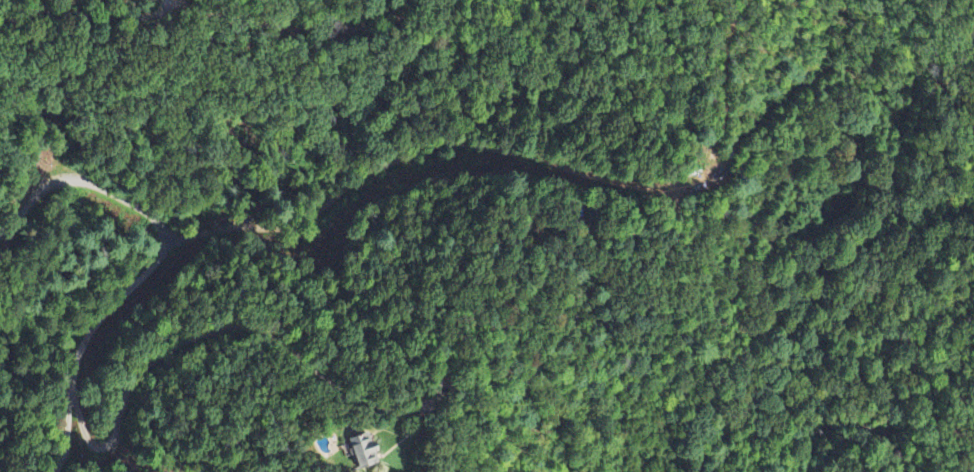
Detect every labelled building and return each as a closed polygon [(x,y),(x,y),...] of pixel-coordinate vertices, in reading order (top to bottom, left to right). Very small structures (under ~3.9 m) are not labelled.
[(346,440),(356,470),(378,463),(367,432),(346,440)]
